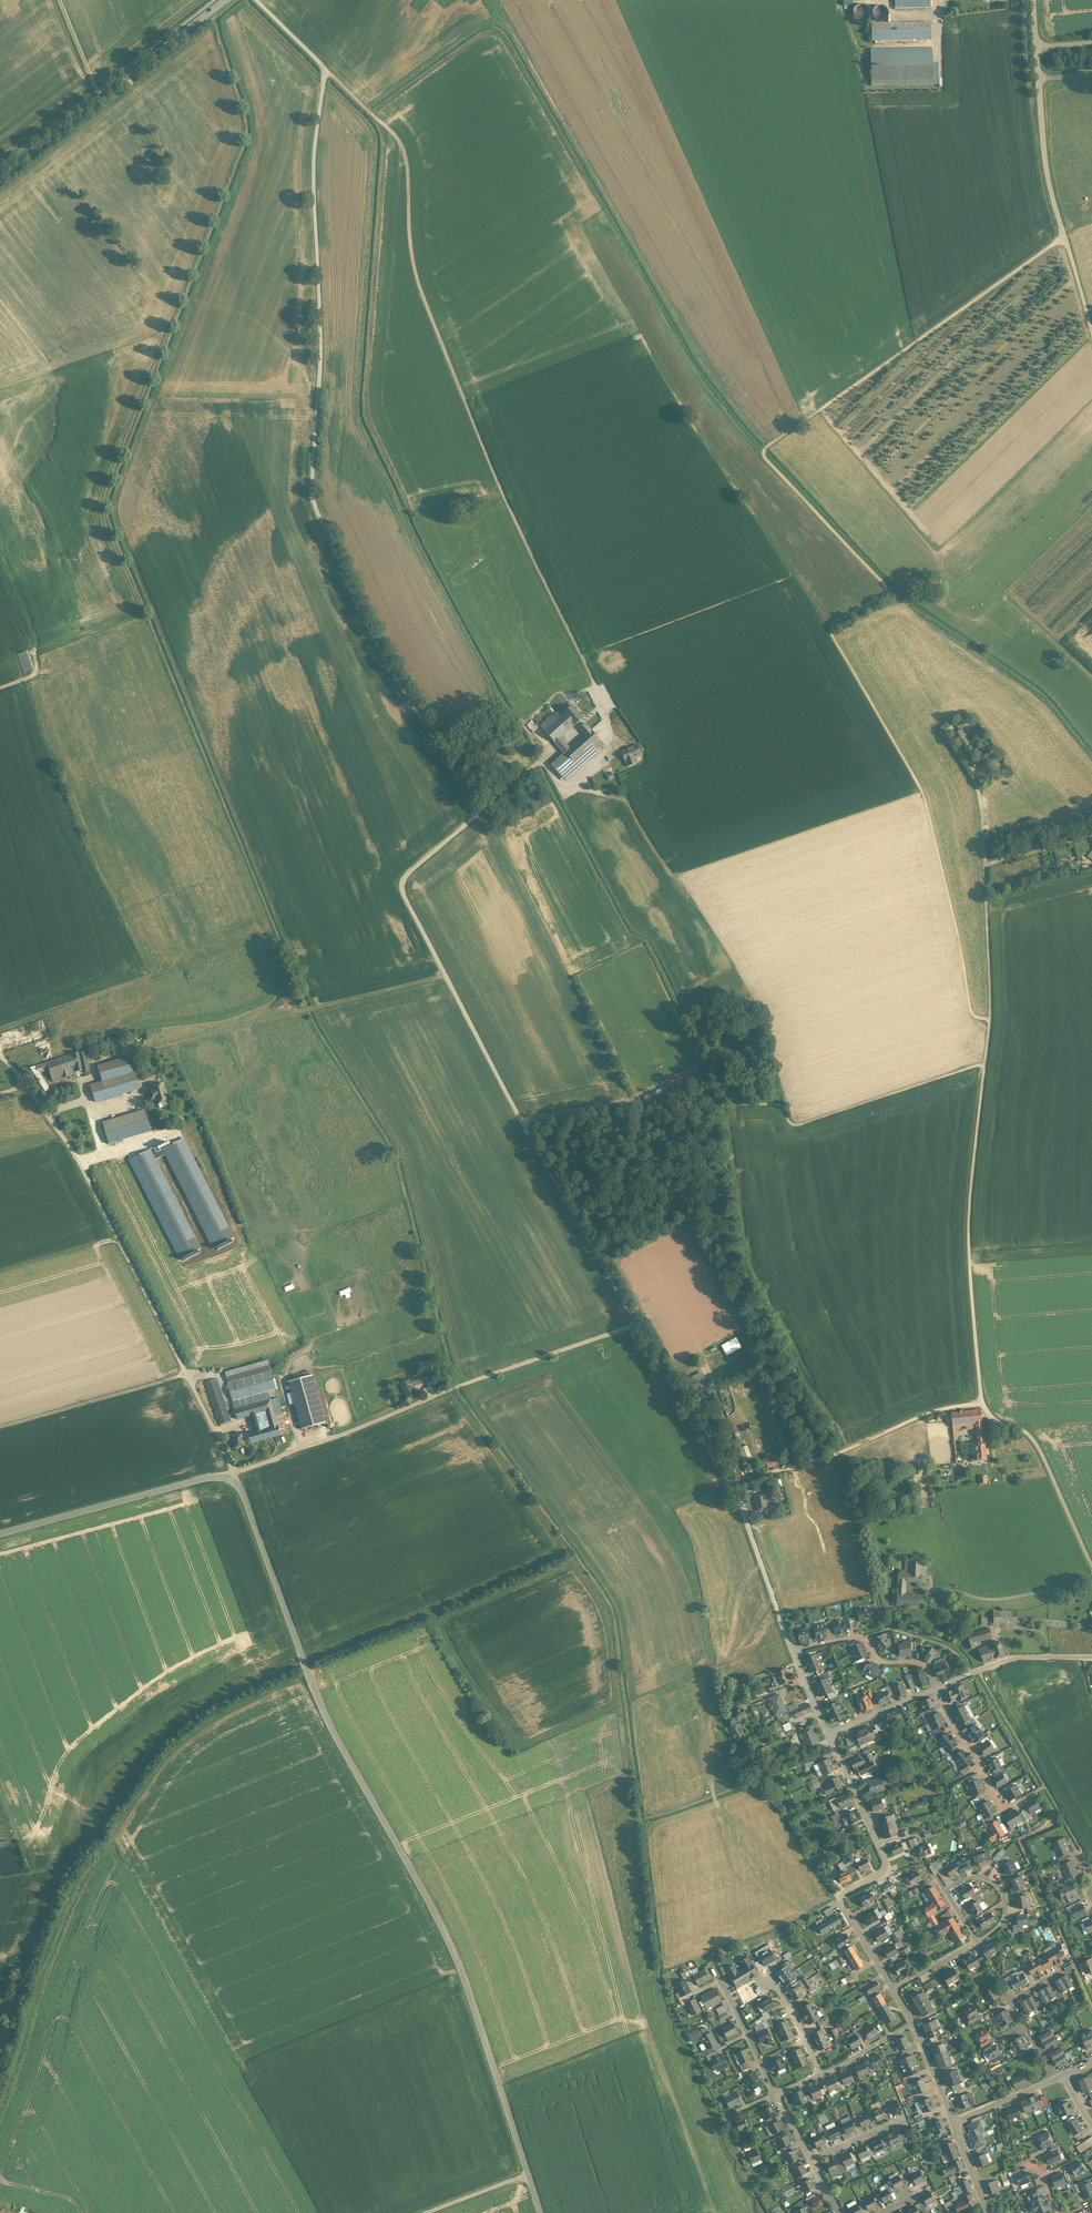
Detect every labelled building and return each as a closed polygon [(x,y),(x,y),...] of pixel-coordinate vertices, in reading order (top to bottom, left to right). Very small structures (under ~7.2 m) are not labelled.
[(895,10),(931,9),(931,0),(895,0),(895,10)] [(863,16),(863,13),(867,13),(867,8),(863,8),(863,6),(855,5),(855,12),(859,12),(859,16),(863,16)] [(886,6),(874,7),(875,21),(887,21),(886,6)] [(931,23),(871,24),(872,41),(932,40),(931,23)] [(932,49),(871,50),(871,86),(938,85),(938,65),(932,65),(932,49)] [(26,655),(21,657),(26,674),(32,672),(26,655)] [(567,689),(561,694),(566,699),(572,694),(567,689)] [(583,719),(572,706),(570,708),(564,713),(575,725),(575,726),(583,719)] [(557,712),(541,727),(544,731),(561,716),(557,712)] [(544,731),(564,753),(564,754),(565,753),(570,749),(570,748),(562,739),(562,738),(561,737),(575,725),(564,713),(561,716),(544,731)] [(543,731),(532,720),(526,725),(537,737),(543,731)] [(973,720),(963,724),(965,727),(969,734),(972,738),(982,731),(973,720)] [(585,723),(579,728),(585,735),(591,730),(585,723)] [(959,731),(950,737),(954,743),(956,741),(961,749),(971,742),(967,736),(969,734),(965,727),(959,731)] [(585,735),(570,748),(570,749),(565,753),(574,763),(593,746),(600,740),(591,730),(585,735)] [(600,740),(593,746),(596,749),(603,744),(600,740)] [(603,744),(596,749),(599,752),(599,753),(606,747),(603,744)] [(637,745),(621,752),(628,767),(636,763),(634,758),(642,754),(637,745)] [(593,746),(574,763),(560,775),(565,781),(599,752),(596,749),(593,746)] [(564,753),(551,765),(560,775),(574,763),(565,753),(564,754),(564,753)] [(995,754),(989,757),(997,771),(1003,768),(995,754)] [(988,760),(980,764),(984,771),(992,767),(988,760)] [(110,1001),(120,997),(118,992),(108,995),(110,1001)] [(84,1050),(79,1051),(79,1052),(72,1054),(75,1069),(82,1067),(83,1073),(89,1071),(85,1052),(84,1053),(84,1050)] [(71,1054),(35,1066),(39,1073),(49,1069),(51,1077),(50,1077),(51,1080),(53,1081),(53,1082),(76,1074),(75,1069),(71,1054)] [(128,1057),(98,1066),(103,1082),(133,1073),(128,1057)] [(136,1058),(130,1060),(134,1073),(140,1071),(136,1058)] [(39,1073),(35,1066),(25,1070),(39,1093),(50,1089),(48,1087),(39,1073)] [(103,1082),(91,1085),(96,1101),(138,1089),(134,1073),(133,1073),(103,1082)] [(163,1083),(151,1087),(152,1089),(150,1090),(153,1099),(155,1099),(157,1104),(158,1104),(159,1108),(160,1108),(167,1106),(168,1105),(167,1101),(168,1101),(163,1083)] [(666,1086),(643,1097),(646,1103),(669,1092),(666,1086)] [(145,1110),(102,1123),(108,1144),(151,1131),(145,1110)] [(154,1149),(129,1161),(180,1261),(201,1250),(156,1161),(165,1156),(213,1250),(234,1239),(184,1140),(156,1154),(154,1149)] [(225,1372),(228,1383),(271,1371),(268,1360),(225,1372)] [(271,1371),(228,1383),(233,1402),(247,1398),(269,1392),(276,1390),(271,1371)] [(702,1373),(689,1381),(696,1393),(711,1384),(708,1378),(705,1379),(702,1373)] [(313,1375),(288,1381),(302,1430),(326,1423),(313,1375)] [(417,1376),(401,1383),(408,1399),(418,1395),(414,1386),(420,1383),(417,1376)] [(213,1403),(224,1400),(217,1379),(206,1383),(213,1403)] [(247,1398),(249,1405),(271,1399),(269,1392),(247,1398)] [(278,1397),(271,1399),(274,1410),(281,1408),(278,1397)] [(247,1398),(233,1402),(235,1409),(249,1405),(247,1398)] [(274,1410),(271,1399),(249,1405),(235,1409),(238,1419),(250,1416),(266,1411),(270,1426),(262,1429),(259,1419),(251,1421),(254,1431),(251,1432),(254,1443),(281,1435),(276,1416),(274,1410)] [(224,1400),(213,1403),(221,1424),(231,1421),(224,1400)] [(281,1408),(274,1410),(276,1416),(283,1414),(281,1408)] [(980,1410),(951,1413),(952,1426),(975,1424),(982,1423),(980,1410)] [(250,1416),(251,1421),(259,1419),(262,1429),(270,1426),(266,1411),(250,1416)] [(283,1414),(276,1416),(281,1435),(288,1433),(283,1414)] [(944,1414),(935,1417),(935,1422),(945,1421),(944,1414)] [(982,1423),(975,1424),(978,1445),(984,1444),(982,1423)] [(251,1432),(242,1434),(232,1437),(235,1448),(245,1446),(245,1445),(254,1443),(251,1432)] [(974,1447),(975,1447),(976,1454),(977,1461),(986,1460),(984,1444),(978,1445),(977,1445),(977,1444),(976,1442),(975,1442),(974,1441),(973,1441),(972,1441),(971,1442),(970,1443),(970,1445),(971,1446),(971,1447),(973,1447),(974,1447)] [(745,1460),(751,1458),(747,1445),(741,1447),(745,1460)] [(777,1455),(765,1459),(768,1468),(780,1464),(777,1455)] [(765,1481),(753,1484),(754,1488),(756,1487),(758,1494),(764,1492),(773,1490),(772,1484),(766,1485),(765,1481)] [(764,1493),(754,1495),(758,1511),(763,1510),(765,1515),(772,1513),(771,1507),(768,1508),(764,1493)] [(906,1560),(905,1573),(906,1573),(921,1574),(922,1560),(906,1560)] [(906,1573),(905,1582),(906,1582),(921,1583),(921,1574),(906,1573)] [(905,1582),(898,1581),(897,1589),(893,1589),(892,1593),(906,1594),(906,1582),(905,1582)] [(906,1594),(892,1593),(892,1605),(906,1606),(906,1601),(910,1601),(910,1594),(906,1594)] [(915,1595),(910,1594),(910,1601),(906,1601),(906,1606),(920,1607),(920,1595),(915,1595)] [(872,1608),(857,1611),(859,1622),(874,1619),(872,1608)] [(993,1611),(993,1620),(990,1620),(991,1626),(998,1626),(998,1624),(1018,1625),(1034,1623),(1033,1625),(1070,1629),(1091,1629),(1091,1624),(1071,1623),(1071,1622),(1034,1618),(1018,1620),(1018,1612),(993,1611)] [(836,1622),(833,1622),(834,1629),(835,1634),(838,1633),(838,1635),(843,1634),(843,1632),(846,1632),(844,1620),(841,1621),(840,1620),(837,1620),(836,1622)] [(826,1634),(824,1624),(814,1626),(817,1638),(826,1637),(826,1634)] [(807,1628),(797,1630),(798,1640),(800,1640),(800,1642),(809,1640),(808,1633),(807,1628)] [(990,1628),(967,1634),(968,1640),(969,1642),(966,1643),(968,1650),(975,1648),(973,1642),(992,1637),(990,1628)] [(891,1645),(885,1637),(879,1641),(876,1643),(881,1652),(891,1645)] [(904,1645),(899,1645),(899,1656),(911,1655),(911,1650),(910,1641),(904,1642),(904,1645)] [(991,1644),(978,1649),(983,1662),(1004,1656),(1000,1642),(991,1644)] [(858,1644),(851,1647),(853,1654),(865,1649),(862,1643),(858,1644)] [(932,1659),(934,1659),(941,1656),(936,1653),(936,1652),(933,1651),(934,1650),(928,1647),(928,1648),(925,1647),(923,1647),(920,1652),(921,1654),(920,1656),(920,1658),(922,1659),(924,1659),(926,1660),(926,1661),(928,1662),(930,1662),(932,1659)] [(853,1654),(856,1661),(864,1658),(868,1656),(865,1649),(853,1654)] [(817,1654),(810,1657),(805,1659),(807,1666),(819,1661),(817,1654)] [(941,1656),(934,1659),(935,1664),(944,1660),(946,1659),(945,1655),(941,1656)] [(935,1669),(945,1664),(946,1664),(944,1660),(935,1664),(932,1665),(934,1669),(935,1669)] [(816,1671),(822,1668),(819,1661),(807,1666),(810,1673),(816,1671)] [(860,1669),(863,1671),(866,1666),(867,1665),(869,1666),(870,1664),(868,1663),(867,1661),(866,1661),(858,1664),(860,1669)] [(866,1666),(863,1671),(862,1673),(866,1675),(867,1673),(874,1676),(875,1675),(878,1669),(879,1666),(871,1662),(870,1664),(869,1666),(867,1665),(866,1666)] [(949,1673),(945,1664),(935,1669),(937,1675),(936,1676),(937,1677),(939,1678),(941,1677),(941,1676),(949,1673)] [(786,1669),(775,1673),(780,1685),(786,1683),(791,1681),(786,1669)] [(819,1675),(821,1680),(827,1678),(830,1677),(827,1672),(824,1673),(819,1675)] [(914,1677),(911,1678),(915,1686),(917,1685),(918,1688),(927,1684),(922,1673),(913,1677),(914,1677)] [(827,1678),(821,1680),(815,1683),(817,1690),(830,1685),(827,1678)] [(901,1683),(893,1687),(896,1696),(897,1698),(906,1694),(901,1683)] [(820,1697),(827,1694),(832,1692),(830,1685),(817,1690),(820,1697)] [(954,1692),(952,1693),(954,1699),(957,1698),(958,1701),(966,1698),(965,1694),(965,1693),(964,1690),(963,1690),(962,1685),(953,1689),(954,1692)] [(862,1691),(864,1697),(867,1695),(869,1699),(873,1698),(872,1696),(869,1689),(862,1691)] [(832,1692),(827,1694),(829,1699),(830,1699),(837,1696),(835,1690),(832,1692)] [(951,1691),(945,1693),(948,1703),(955,1700),(954,1699),(952,1693),(951,1691)] [(889,1697),(887,1692),(883,1693),(882,1693),(878,1694),(878,1695),(876,1696),(878,1701),(880,1705),(891,1700),(889,1697)] [(784,1707),(779,1694),(769,1699),(776,1716),(782,1713),(786,1711),(784,1707)] [(832,1704),(838,1702),(842,1700),(840,1694),(837,1696),(830,1699),(832,1704)] [(870,1700),(869,1699),(867,1695),(864,1697),(857,1700),(857,1701),(857,1702),(858,1704),(859,1705),(862,1712),(872,1708),(871,1706),(872,1704),(870,1700)] [(920,1702),(923,1711),(931,1708),(936,1706),(933,1697),(920,1702)] [(841,1709),(838,1702),(832,1704),(825,1707),(828,1715),(841,1709)] [(798,1709),(793,1711),(796,1718),(812,1711),(809,1704),(798,1709)] [(787,1705),(784,1707),(786,1711),(782,1713),(783,1717),(790,1713),(788,1708),(787,1705)] [(796,1705),(788,1708),(790,1713),(793,1711),(798,1709),(796,1705)] [(967,1713),(964,1706),(958,1709),(952,1712),(956,1718),(967,1713)] [(903,1719),(898,1708),(881,1715),(883,1721),(886,1730),(891,1728),(890,1725),(903,1719)] [(831,1723),(840,1719),(845,1717),(844,1716),(841,1709),(828,1715),(831,1723)] [(940,1713),(934,1715),(927,1718),(929,1724),(942,1719),(940,1713)] [(964,1723),(970,1719),(967,1713),(956,1718),(959,1725),(964,1723)] [(845,1717),(840,1719),(841,1723),(850,1719),(848,1714),(844,1716),(845,1717)] [(765,1717),(762,1724),(764,1725),(763,1727),(764,1728),(766,1726),(767,1726),(770,1720),(765,1717)] [(974,1717),(970,1719),(964,1723),(966,1727),(974,1721),(976,1719),(974,1717)] [(929,1724),(932,1730),(938,1728),(945,1725),(942,1719),(929,1724)] [(976,1719),(974,1721),(976,1723),(975,1724),(979,1729),(982,1726),(976,1719)] [(883,1721),(874,1725),(876,1729),(877,1732),(881,1731),(881,1732),(886,1730),(883,1721)] [(966,1727),(969,1729),(975,1724),(976,1723),(974,1721),(966,1727)] [(794,1733),(790,1722),(783,1725),(788,1736),(794,1733)] [(736,1725),(735,1724),(735,1725),(729,1728),(736,1742),(746,1737),(739,1723),(736,1725)] [(965,1733),(969,1738),(974,1743),(977,1740),(982,1736),(984,1734),(979,1729),(975,1724),(969,1729),(965,1733)] [(875,1739),(872,1731),(870,1727),(862,1730),(867,1742),(875,1739)] [(938,1728),(932,1730),(929,1731),(931,1737),(933,1737),(940,1733),(938,1728)] [(876,1729),(872,1731),(875,1739),(876,1741),(880,1740),(877,1732),(876,1729)] [(804,1733),(806,1738),(802,1740),(804,1744),(808,1743),(810,1746),(818,1742),(812,1730),(811,1730),(804,1733)] [(862,1730),(855,1733),(861,1749),(868,1746),(867,1742),(862,1730)] [(938,1740),(944,1736),(942,1732),(940,1733),(933,1737),(936,1742),(938,1740)] [(947,1733),(944,1736),(938,1740),(942,1746),(953,1738),(951,1735),(950,1736),(947,1733)] [(852,1736),(845,1739),(848,1746),(855,1743),(852,1736)] [(981,1742),(983,1745),(989,1741),(990,1740),(987,1736),(984,1739),(981,1742)] [(942,1746),(947,1753),(954,1748),(957,1745),(954,1742),(956,1741),(953,1738),(942,1746)] [(989,1741),(983,1745),(979,1748),(984,1756),(988,1754),(989,1754),(991,1753),(991,1751),(994,1749),(989,1741)] [(954,1748),(947,1753),(946,1754),(948,1756),(949,1755),(956,1750),(954,1748)] [(953,1758),(960,1753),(957,1749),(956,1750),(949,1755),(952,1759),(953,1758)] [(963,1750),(960,1753),(953,1758),(957,1763),(968,1755),(966,1752),(965,1753),(963,1750)] [(970,1758),(968,1755),(957,1763),(962,1769),(968,1765),(972,1762),(970,1759),(970,1758)] [(860,1756),(850,1761),(854,1770),(866,1764),(863,1759),(861,1760),(860,1756)] [(829,1758),(818,1763),(821,1769),(831,1764),(829,1758)] [(1001,1765),(997,1758),(992,1760),(987,1763),(991,1771),(993,1770),(1000,1768),(1001,1767),(1001,1765)] [(815,1764),(813,1765),(816,1771),(821,1769),(818,1763),(815,1764)] [(831,1764),(821,1769),(824,1775),(834,1770),(831,1764)] [(968,1765),(962,1769),(960,1771),(963,1774),(971,1769),(968,1765)] [(998,1787),(1007,1782),(1002,1774),(995,1778),(993,1780),(998,1787)] [(837,1777),(828,1781),(830,1785),(823,1788),(826,1795),(842,1788),(839,1782),(837,1777)] [(869,1781),(861,1784),(862,1789),(868,1787),(870,1794),(884,1791),(881,1778),(877,1779),(873,1780),(869,1781)] [(982,1786),(980,1779),(976,1781),(969,1783),(967,1784),(970,1790),(982,1786)] [(818,1781),(813,1784),(816,1791),(822,1788),(818,1781)] [(1008,1786),(1009,1789),(1016,1785),(1018,1784),(1016,1781),(1008,1786)] [(1004,1792),(1009,1800),(1021,1793),(1019,1790),(1016,1785),(1009,1789),(1004,1792)] [(985,1792),(982,1786),(970,1790),(972,1797),(985,1792)] [(845,1795),(836,1799),(840,1808),(849,1804),(845,1795)] [(836,1799),(835,1798),(829,1801),(834,1811),(840,1808),(836,1799)] [(884,1798),(870,1802),(873,1812),(887,1808),(884,1798)] [(1025,1804),(1027,1808),(1031,1813),(1040,1808),(1038,1805),(1039,1804),(1037,1802),(1036,1802),(1034,1798),(1025,1804)] [(977,1808),(984,1804),(982,1800),(980,1801),(973,1805),(975,1809),(977,1808)] [(989,1801),(984,1804),(977,1808),(981,1813),(992,1807),(989,1801)] [(981,1813),(984,1819),(990,1815),(996,1812),(992,1807),(981,1813)] [(1031,1813),(1027,1808),(1021,1811),(1022,1812),(1027,1821),(1028,1824),(1031,1822),(1029,1819),(1032,1816),(1031,1813)] [(1016,1824),(1022,1821),(1018,1815),(1015,1810),(1009,1813),(1016,1824)] [(853,1812),(844,1815),(845,1817),(849,1825),(858,1821),(856,1817),(855,1817),(853,1812)] [(1018,1815),(1022,1821),(1023,1823),(1027,1821),(1022,1812),(1018,1815)] [(1004,1816),(1007,1822),(1011,1828),(1016,1824),(1009,1813),(1004,1816)] [(880,1818),(883,1828),(896,1825),(894,1815),(893,1815),(880,1818)] [(990,1815),(984,1819),(982,1820),(984,1825),(993,1820),(990,1815)] [(991,1842),(1004,1834),(999,1825),(996,1820),(988,1826),(992,1832),(987,1835),(991,1842)] [(1011,1828),(1007,1822),(1003,1824),(1008,1832),(1008,1833),(1012,1830),(1011,1828)] [(999,1825),(1004,1834),(1008,1832),(1003,1824),(1003,1823),(999,1825)] [(883,1828),(885,1839),(896,1836),(895,1831),(898,1830),(896,1825),(883,1828)] [(930,1829),(923,1831),(925,1838),(931,1836),(930,1829)] [(900,1842),(889,1847),(893,1856),(904,1852),(904,1850),(907,1849),(914,1846),(918,1844),(916,1838),(901,1844),(900,1842)] [(1064,1838),(1052,1843),(1059,1858),(1069,1853),(1071,1852),(1064,1838)] [(929,1843),(916,1849),(921,1858),(934,1852),(929,1843)] [(1002,1848),(998,1853),(999,1854),(994,1859),(997,1862),(1001,1857),(1006,1852),(1002,1848)] [(988,1853),(981,1855),(981,1854),(976,1856),(979,1866),(984,1865),(991,1863),(988,1852),(988,1853)] [(1069,1853),(1059,1858),(1061,1862),(1063,1861),(1071,1857),(1069,1853)] [(966,1856),(960,1860),(963,1865),(958,1868),(960,1871),(961,1874),(969,1869),(967,1865),(969,1864),(968,1862),(969,1862),(966,1856)] [(857,1864),(855,1859),(851,1861),(856,1871),(857,1873),(861,1872),(857,1864)] [(857,1864),(861,1872),(865,1869),(869,1867),(865,1859),(862,1861),(857,1864)] [(1012,1860),(1002,1865),(1008,1875),(1017,1870),(1012,1860)] [(842,1861),(835,1864),(838,1870),(841,1869),(845,1867),(842,1861)] [(851,1861),(844,1865),(845,1867),(841,1869),(843,1873),(838,1875),(839,1878),(837,1878),(839,1881),(840,1880),(842,1883),(851,1879),(849,1875),(856,1871),(851,1861)] [(937,1861),(930,1863),(931,1866),(929,1867),(934,1875),(943,1869),(940,1863),(939,1864),(937,1861)] [(1065,1864),(1063,1865),(1066,1872),(1065,1872),(1068,1879),(1071,1878),(1076,1876),(1078,1874),(1072,1861),(1065,1864)] [(955,1863),(950,1865),(951,1866),(945,1869),(950,1877),(956,1874),(956,1873),(960,1871),(958,1868),(955,1863)] [(917,1871),(907,1877),(911,1885),(917,1882),(917,1883),(922,1880),(917,1871)] [(1019,1877),(1011,1881),(1014,1887),(1015,1890),(1015,1891),(1016,1890),(1022,1888),(1026,1886),(1021,1876),(1019,1877)] [(970,1885),(960,1891),(964,1899),(965,1899),(971,1896),(975,1893),(970,1885)] [(1060,1890),(1059,1891),(1062,1896),(1066,1894),(1070,1902),(1080,1898),(1076,1888),(1075,1889),(1073,1885),(1063,1889),(1060,1890)] [(933,1886),(924,1892),(928,1898),(925,1899),(927,1903),(930,1901),(939,1896),(933,1886)] [(869,1893),(859,1899),(864,1907),(869,1904),(868,1904),(874,1901),(869,1893)] [(1028,1895),(1018,1897),(1019,1905),(1021,1904),(1022,1909),(1027,1908),(1030,1907),(1028,1895)] [(939,1896),(930,1901),(932,1904),(925,1908),(924,1909),(928,1915),(929,1915),(936,1912),(936,1910),(945,1905),(939,1896)] [(981,1902),(978,1904),(977,1901),(969,1906),(974,1915),(980,1912),(982,1911),(982,1910),(985,1909),(985,1907),(983,1903),(982,1903),(981,1902)] [(1072,1909),(1076,1919),(1087,1914),(1083,1904),(1082,1905),(1072,1909)] [(832,1908),(825,1912),(828,1918),(835,1913),(832,1908)] [(877,1909),(873,1911),(879,1919),(881,1918),(881,1917),(887,1914),(884,1910),(879,1913),(877,1909)] [(873,1911),(863,1917),(868,1925),(873,1921),(874,1922),(879,1919),(873,1911)] [(948,1911),(940,1916),(944,1923),(952,1918),(948,1911)] [(976,1918),(978,1921),(989,1914),(987,1911),(984,1913),(982,1915),(976,1918)] [(887,1914),(881,1917),(881,1918),(884,1922),(892,1918),(889,1913),(887,1914)] [(989,1914),(978,1921),(982,1928),(985,1926),(986,1927),(996,1921),(991,1913),(989,1914)] [(1027,1915),(1017,1916),(1019,1925),(1013,1926),(1014,1932),(1024,1930),(1023,1925),(1030,1924),(1038,1923),(1037,1917),(1036,1913),(1030,1914),(1029,1916),(1029,1918),(1028,1919),(1027,1915)] [(809,1915),(804,1918),(808,1924),(813,1921),(809,1915)] [(836,1915),(825,1922),(826,1923),(818,1927),(822,1934),(841,1923),(836,1915)] [(944,1923),(943,1923),(942,1923),(937,1926),(940,1931),(939,1931),(940,1932),(936,1934),(939,1938),(949,1932),(958,1927),(952,1918),(944,1923)] [(1084,1923),(1085,1923),(1089,1932),(1088,1933),(1090,1933),(1091,1931),(1091,1919),(1090,1920),(1084,1923)] [(1084,1923),(1080,1924),(1085,1935),(1088,1933),(1089,1932),(1085,1923),(1084,1923)] [(883,1928),(888,1936),(892,1933),(888,1925),(883,1928)] [(958,1927),(949,1932),(954,1941),(963,1936),(958,1927)] [(883,1928),(873,1934),(878,1942),(883,1939),(888,1936),(883,1928)] [(1014,1935),(1010,1929),(1006,1932),(1011,1937),(1014,1935)] [(840,1934),(831,1939),(833,1942),(835,1941),(841,1937),(840,1934)] [(841,1937),(835,1941),(839,1948),(843,1946),(848,1943),(850,1942),(850,1941),(850,1940),(849,1938),(848,1938),(846,1934),(841,1937)] [(769,1938),(764,1941),(767,1945),(768,1946),(773,1943),(769,1938)] [(764,1941),(757,1945),(760,1950),(767,1945),(764,1941)] [(992,1943),(987,1946),(986,1945),(981,1948),(985,1955),(988,1959),(993,1956),(992,1954),(997,1952),(997,1953),(998,1953),(992,1943)] [(893,1944),(883,1950),(888,1958),(893,1955),(894,1956),(898,1953),(893,1944)] [(1062,1955),(1057,1946),(1056,1946),(1055,1944),(1050,1947),(1059,1962),(1062,1960),(1062,1959),(1064,1958),(1062,1955)] [(1065,1953),(1061,1944),(1057,1946),(1062,1955),(1065,1953)] [(767,1945),(760,1950),(762,1954),(770,1949),(768,1946),(767,1945)] [(923,1945),(918,1948),(924,1958),(928,1955),(924,1948),(923,1945)] [(929,1945),(924,1948),(928,1955),(933,1952),(929,1945)] [(857,1956),(851,1946),(850,1946),(845,1949),(844,1950),(850,1960),(857,1956)] [(1059,1962),(1050,1947),(1044,1951),(1046,1954),(1047,1955),(1052,1965),(1053,1965),(1054,1963),(1055,1964),(1059,1962)] [(762,1954),(759,1956),(765,1965),(775,1959),(770,1949),(762,1954)] [(783,1955),(786,1960),(792,1956),(789,1951),(783,1955)] [(974,1955),(963,1960),(968,1969),(974,1965),(976,1968),(980,1965),(977,1960),(974,1955)] [(1052,1965),(1047,1955),(1044,1957),(1050,1967),(1053,1966),(1053,1965),(1052,1965)] [(857,1956),(850,1960),(856,1970),(863,1966),(857,1956)] [(744,1968),(737,1972),(733,1966),(727,1970),(730,1976),(735,1986),(736,1986),(741,1983),(750,1977),(751,1978),(757,1974),(756,1972),(756,1971),(752,1963),(751,1964),(750,1962),(747,1957),(740,1961),(744,1968)] [(845,1963),(841,1957),(837,1960),(840,1966),(841,1966),(845,1963)] [(981,1957),(977,1960),(980,1965),(985,1963),(981,1957)] [(1050,1967),(1044,1957),(1038,1960),(1043,1970),(1044,1971),(1050,1967)] [(908,1958),(893,1967),(898,1976),(903,1973),(902,1972),(908,1969),(906,1966),(911,1963),(908,1958)] [(1082,1963),(1086,1972),(1087,1973),(1091,1971),(1091,1959),(1082,1963)] [(759,1970),(753,1960),(750,1962),(751,1964),(752,1963),(756,1971),(759,1970)] [(849,1960),(845,1963),(851,1971),(855,1969),(849,1960)] [(1038,1960),(1034,1963),(1034,1962),(1031,1964),(1028,1966),(1033,1976),(1037,1973),(1038,1974),(1041,1972),(1040,1971),(1043,1970),(1038,1960)] [(776,1973),(781,1980),(791,1973),(787,1966),(776,1973)] [(1023,1971),(1019,1973),(1015,1967),(1012,1969),(1011,1968),(1009,1969),(1010,1970),(1015,1979),(1019,1988),(1029,1982),(1024,1974),(1023,1971)] [(953,1968),(942,1975),(949,1987),(947,1984),(958,1978),(960,1981),(953,1968)] [(691,1970),(690,1969),(688,1970),(684,1972),(687,1978),(689,1982),(695,1979),(693,1975),(693,1974),(691,1970)] [(693,1975),(695,1979),(698,1985),(710,1980),(704,1969),(693,1975)] [(791,1973),(781,1980),(786,1987),(796,1980),(791,1973)] [(851,1974),(844,1978),(847,1983),(854,1979),(851,1974)] [(1074,1986),(1067,1975),(1061,1978),(1068,1989),(1074,1986)] [(935,1978),(930,1982),(933,1987),(933,1988),(939,1985),(935,1978)] [(1068,1989),(1061,1978),(1055,1982),(1059,1988),(1062,1993),(1068,1989)] [(676,1984),(675,1984),(681,1997),(688,1993),(691,1992),(690,1992),(684,1980),(680,1982),(676,1984)] [(810,1984),(807,1980),(804,1983),(806,1987),(808,1990),(812,1987),(810,1984)] [(869,1985),(865,1988),(869,1994),(879,1988),(875,1981),(869,1985)] [(868,1982),(859,1987),(861,1990),(865,1988),(869,1985),(868,1982)] [(930,1982),(924,1985),(927,1991),(933,1987),(930,1982)] [(797,1987),(789,1993),(795,2000),(802,1995),(801,1994),(808,1990),(806,1987),(804,1983),(797,1987)] [(812,1987),(808,1990),(811,1995),(818,1990),(812,1983),(810,1984),(812,1987)] [(1050,1985),(1044,1989),(1051,2000),(1056,1997),(1057,1997),(1054,1992),(1050,1985)] [(742,1986),(737,1989),(741,1995),(746,1992),(742,1986)] [(994,1988),(985,1993),(990,2002),(999,1997),(995,1989),(994,1988)] [(716,1989),(701,1997),(702,2000),(706,2006),(709,2004),(710,2006),(721,2000),(716,1989)] [(1051,2000),(1044,1989),(1038,1993),(1042,1999),(1045,2004),(1051,2000)] [(923,1992),(912,1998),(918,2008),(928,2002),(923,1992)] [(880,1993),(872,1998),(878,2008),(886,2003),(880,1993)] [(1036,2003),(1032,1996),(1026,2000),(1033,2011),(1039,2008),(1039,2007),(1036,2003)] [(688,1997),(680,2001),(682,2006),(686,2004),(691,2001),(688,1997)] [(770,1998),(757,2006),(762,2014),(767,2011),(776,2006),(770,1998)] [(691,2001),(686,2004),(692,2015),(700,2010),(694,2000),(691,2001)] [(1033,2011),(1026,2000),(1020,2003),(1027,2015),(1028,2014),(1033,2011)] [(928,2002),(918,2008),(923,2017),(933,2011),(928,2002)] [(811,2003),(800,2009),(803,2014),(804,2017),(815,2011),(811,2003)] [(886,2003),(878,2008),(887,2023),(895,2019),(886,2003)] [(974,2005),(970,2007),(969,2007),(967,2008),(967,2009),(964,2011),(968,2018),(969,2020),(975,2016),(978,2014),(974,2005)] [(1001,2013),(996,2015),(996,2016),(999,2021),(1010,2015),(1007,2009),(1001,2013)] [(771,2017),(767,2011),(762,2014),(763,2016),(766,2020),(771,2017)] [(815,2011),(804,2017),(805,2019),(806,2019),(809,2024),(819,2019),(815,2011)] [(726,2012),(718,2016),(721,2021),(728,2017),(726,2012)] [(1010,2015),(999,2021),(1003,2027),(1014,2021),(1010,2015)] [(975,2016),(969,2020),(968,2018),(966,2019),(969,2025),(977,2020),(975,2016)] [(771,2017),(766,2020),(769,2025),(769,2026),(775,2023),(771,2017)] [(959,2018),(954,2021),(957,2026),(962,2023),(959,2018)] [(934,2020),(923,2025),(926,2032),(937,2027),(934,2020)] [(786,2021),(777,2025),(784,2041),(786,2040),(793,2037),(786,2021)] [(762,2022),(755,2027),(758,2033),(766,2029),(765,2027),(762,2022)] [(732,2023),(722,2028),(727,2038),(737,2032),(732,2023)] [(863,2030),(862,2030),(866,2035),(868,2039),(878,2034),(872,2024),(863,2030)] [(863,2030),(861,2026),(856,2029),(861,2037),(866,2035),(862,2030),(863,2030)] [(937,2027),(926,2032),(928,2039),(930,2038),(936,2036),(939,2034),(937,2027)] [(708,2034),(705,2028),(699,2031),(702,2037),(701,2037),(700,2037),(700,2038),(699,2038),(700,2039),(699,2039),(702,2044),(704,2043),(707,2049),(708,2049),(711,2047),(717,2044),(711,2032),(708,2034)] [(861,2037),(856,2028),(852,2031),(853,2033),(855,2035),(856,2035),(858,2038),(861,2037)] [(758,2033),(757,2034),(761,2042),(764,2041),(766,2044),(772,2041),(770,2038),(771,2037),(766,2029),(758,2033)] [(821,2029),(812,2033),(816,2042),(824,2038),(821,2029)] [(987,2029),(983,2031),(982,2030),(980,2031),(980,2033),(977,2034),(981,2041),(982,2043),(988,2040),(992,2037),(987,2029)] [(698,2030),(689,2034),(693,2042),(699,2039),(700,2039),(699,2038),(700,2038),(700,2037),(701,2037),(702,2037),(699,2031),(698,2030)] [(1046,2033),(1039,2037),(1043,2043),(1054,2036),(1051,2031),(1051,2030),(1046,2033)] [(1081,2036),(1087,2048),(1091,2046),(1091,2031),(1081,2036)] [(848,2039),(850,2044),(849,2044),(852,2049),(861,2043),(858,2038),(856,2035),(855,2035),(848,2039)] [(1014,2040),(1010,2043),(1013,2048),(1026,2040),(1025,2037),(1024,2037),(1023,2035),(1014,2040)] [(1054,2036),(1043,2043),(1047,2049),(1053,2045),(1058,2042),(1054,2036)] [(905,2037),(896,2041),(900,2051),(902,2050),(909,2047),(905,2037)] [(824,2038),(816,2042),(820,2050),(828,2047),(824,2038)] [(988,2040),(982,2043),(981,2041),(979,2042),(982,2048),(990,2043),(988,2040)] [(1026,2040),(1013,2048),(1015,2052),(1016,2053),(1020,2050),(1028,2046),(1027,2044),(1028,2043),(1026,2040)] [(933,2047),(932,2048),(935,2055),(946,2050),(943,2043),(940,2045),(933,2047)] [(990,2043),(982,2048),(985,2054),(987,2052),(986,2051),(992,2047),(990,2043)] [(992,2047),(986,2051),(987,2052),(991,2059),(994,2058),(995,2058),(997,2057),(997,2056),(1001,2054),(996,2045),(992,2047)] [(711,2047),(708,2049),(707,2049),(701,2052),(703,2057),(706,2056),(713,2052),(711,2047)] [(800,2048),(790,2053),(798,2069),(807,2064),(800,2048)] [(1057,2051),(1050,2055),(1054,2061),(1065,2054),(1062,2048),(1061,2048),(1057,2051)] [(745,2049),(736,2053),(741,2064),(747,2062),(750,2060),(745,2049)] [(946,2050),(935,2055),(937,2062),(948,2057),(946,2050)] [(713,2052),(706,2056),(710,2063),(714,2061),(713,2059),(718,2056),(715,2051),(713,2052)] [(779,2051),(770,2056),(773,2062),(782,2058),(779,2051)] [(1065,2054),(1054,2061),(1057,2067),(1064,2063),(1069,2060),(1068,2060),(1065,2054)] [(718,2056),(713,2059),(714,2061),(718,2068),(720,2067),(721,2069),(728,2066),(722,2055),(718,2056)] [(879,2055),(874,2056),(874,2057),(869,2059),(872,2065),(873,2069),(874,2068),(883,2065),(879,2055)] [(902,2059),(899,2060),(899,2061),(902,2069),(916,2063),(912,2055),(902,2059)] [(948,2057),(937,2062),(940,2068),(941,2068),(947,2066),(951,2064),(948,2057)] [(773,2062),(770,2063),(771,2065),(770,2065),(772,2070),(773,2070),(774,2072),(786,2067),(782,2058),(773,2062)] [(741,2064),(740,2064),(742,2071),(748,2068),(748,2069),(749,2068),(747,2062),(741,2064)] [(864,2063),(860,2065),(855,2067),(860,2080),(859,2077),(868,2074),(869,2076),(868,2073),(866,2067),(864,2063)] [(916,2063),(902,2069),(905,2077),(906,2077),(919,2072),(916,2063)] [(742,2071),(742,2072),(738,2073),(741,2078),(744,2077),(750,2073),(748,2069),(748,2068),(742,2071)] [(998,2069),(992,2071),(986,2074),(989,2081),(995,2078),(1001,2075),(998,2069)] [(944,2074),(943,2075),(947,2087),(960,2082),(955,2070),(953,2071),(944,2074)] [(849,2071),(845,2073),(840,2075),(842,2080),(844,2085),(853,2081),(853,2083),(854,2083),(849,2071)] [(750,2073),(744,2077),(748,2083),(749,2083),(752,2089),(753,2089),(755,2092),(754,2093),(756,2097),(764,2093),(760,2086),(761,2085),(754,2072),(750,2073)] [(1011,2078),(1012,2079),(1016,2089),(1017,2090),(1031,2084),(1025,2072),(1011,2078)] [(1079,2081),(1084,2093),(1088,2091),(1091,2089),(1091,2083),(1089,2076),(1079,2081)] [(836,2082),(834,2078),(829,2079),(830,2080),(825,2082),(829,2091),(837,2088),(838,2088),(836,2082)] [(922,2079),(912,2083),(916,2094),(926,2090),(922,2079)] [(1016,2089),(1012,2079),(1008,2081),(1013,2091),(1016,2089)] [(963,2082),(952,2087),(953,2091),(965,2086),(963,2082)] [(818,2085),(814,2086),(814,2087),(809,2089),(811,2094),(813,2099),(813,2098),(822,2095),(820,2090),(818,2085)] [(743,2095),(739,2087),(733,2090),(735,2093),(736,2092),(739,2097),(743,2095)] [(805,2096),(803,2091),(799,2093),(794,2095),(798,2105),(807,2102),(805,2096)] [(735,2093),(725,2098),(729,2107),(741,2102),(739,2097),(736,2092),(735,2093)] [(970,2093),(964,2095),(957,2098),(961,2109),(969,2105),(974,2103),(970,2093)] [(1040,2107),(1038,2102),(1036,2096),(1029,2099),(1034,2110),(1040,2107)] [(929,2097),(919,2102),(924,2113),(934,2109),(929,2097)] [(896,2101),(887,2105),(889,2109),(892,2115),(896,2113),(896,2112),(901,2110),(895,2098),(896,2101)] [(1034,2110),(1029,2099),(1022,2102),(1024,2108),(1026,2113),(1027,2113),(1034,2110)] [(879,2102),(870,2105),(873,2111),(872,2111),(874,2115),(877,2121),(881,2119),(886,2117),(884,2112),(881,2107),(879,2103),(879,2102)] [(919,2102),(917,2103),(914,2104),(918,2115),(921,2113),(921,2114),(924,2113),(919,2102)] [(1067,2103),(1058,2107),(1062,2116),(1074,2112),(1072,2108),(1073,2108),(1071,2104),(1070,2102),(1067,2103)] [(770,2106),(761,2111),(765,2120),(775,2115),(773,2111),(770,2106)] [(1018,2111),(1017,2108),(1006,2112),(1009,2120),(1020,2115),(1018,2111)] [(924,2119),(921,2114),(921,2113),(918,2115),(914,2117),(917,2123),(924,2119)] [(857,2118),(859,2122),(862,2128),(866,2126),(866,2125),(870,2123),(866,2114),(857,2118)] [(744,2118),(739,2120),(735,2122),(739,2132),(748,2128),(747,2125),(745,2119),(744,2118)] [(924,2119),(917,2123),(920,2129),(927,2126),(924,2119)] [(851,2120),(842,2124),(847,2134),(851,2132),(855,2130),(853,2125),(851,2120)] [(941,2120),(931,2124),(933,2130),(929,2132),(928,2133),(929,2136),(930,2136),(935,2135),(945,2131),(941,2120)] [(972,2137),(981,2133),(985,2132),(980,2120),(973,2123),(968,2125),(972,2137)] [(1083,2130),(1076,2120),(1069,2124),(1068,2124),(1075,2135),(1083,2130)] [(773,2123),(769,2126),(773,2135),(783,2129),(780,2125),(778,2121),(773,2123)] [(767,2126),(765,2127),(770,2137),(773,2135),(769,2126),(767,2127),(767,2126)] [(827,2131),(829,2136),(831,2141),(836,2139),(836,2138),(840,2136),(836,2127),(827,2131)] [(1048,2131),(1037,2136),(1043,2149),(1051,2146),(1054,2145),(1054,2143),(1048,2131)] [(895,2132),(891,2134),(887,2136),(891,2146),(900,2142),(897,2135),(895,2132)] [(974,2149),(976,2148),(985,2145),(986,2144),(981,2133),(972,2137),(969,2138),(974,2149)] [(821,2134),(812,2138),(816,2147),(821,2145),(825,2143),(823,2138),(821,2134)] [(778,2139),(777,2140),(781,2149),(786,2146),(791,2144),(789,2139),(788,2139),(786,2135),(778,2139)] [(1077,2147),(1081,2153),(1091,2145),(1091,2136),(1077,2147)] [(880,2138),(876,2140),(871,2142),(873,2148),(875,2152),(884,2148),(880,2138)] [(959,2158),(953,2141),(943,2146),(943,2147),(946,2154),(949,2162),(959,2158)] [(936,2142),(928,2146),(931,2151),(939,2147),(936,2142)] [(865,2145),(861,2147),(856,2149),(861,2161),(860,2159),(869,2155),(867,2151),(865,2145)] [(756,2150),(752,2152),(747,2154),(749,2156),(751,2163),(752,2163),(761,2159),(756,2150)] [(789,2152),(785,2155),(789,2163),(799,2158),(796,2154),(794,2150),(789,2152)] [(1052,2153),(1046,2156),(1049,2164),(1062,2159),(1058,2151),(1052,2153)] [(849,2152),(845,2154),(845,2155),(841,2157),(843,2162),(845,2166),(854,2162),(849,2152)] [(990,2153),(988,2153),(985,2154),(989,2163),(993,2161),(990,2153)] [(979,2157),(974,2158),(978,2167),(989,2163),(985,2154),(979,2157)] [(834,2159),(830,2161),(826,2164),(829,2172),(830,2173),(832,2178),(837,2176),(839,2176),(840,2175),(841,2174),(839,2169),(837,2165),(834,2159)] [(960,2159),(952,2163),(953,2165),(956,2172),(963,2169),(960,2159)] [(1085,2169),(1079,2161),(1070,2167),(1076,2176),(1085,2169)] [(802,2164),(793,2169),(797,2178),(807,2173),(805,2168),(804,2168),(802,2164)] [(953,2165),(942,2169),(945,2177),(956,2172),(953,2165)] [(1017,2177),(1016,2175),(1021,2173),(1020,2170),(1012,2173),(1014,2178),(1017,2177)] [(919,2171),(910,2175),(913,2180),(915,2185),(920,2183),(920,2182),(924,2180),(919,2171)] [(1021,2173),(1016,2175),(1017,2177),(1020,2185),(1030,2181),(1026,2171),(1021,2173)] [(1062,2173),(1052,2177),(1056,2188),(1066,2184),(1062,2173)] [(910,2174),(904,2177),(907,2183),(913,2180),(910,2175),(910,2174)] [(899,2175),(890,2180),(892,2184),(895,2190),(899,2187),(904,2185),(900,2179),(899,2175)] [(805,2181),(801,2184),(805,2192),(815,2187),(812,2183),(810,2179),(805,2181)] [(968,2180),(959,2183),(960,2186),(963,2193),(972,2190),(968,2180)] [(1002,2193),(997,2180),(993,2182),(997,2192),(998,2194),(1002,2193)] [(993,2182),(985,2185),(989,2195),(997,2192),(993,2182)] [(1081,2186),(1082,2190),(1086,2199),(1091,2196),(1091,2188),(1089,2182),(1081,2186)] [(960,2186),(954,2188),(955,2191),(957,2196),(963,2193),(960,2186)] [(887,2189),(878,2193),(883,2203),(888,2201),(888,2200),(892,2198),(889,2193),(887,2189)] [(1029,2195),(1026,2196),(1029,2203),(1033,2201),(1034,2205),(1033,2205),(1029,2207),(1031,2212),(1036,2211),(1037,2212),(1042,2212),(1050,2209),(1049,2206),(1050,2206),(1048,2200),(1047,2201),(1045,2196),(1041,2198),(1038,2189),(1029,2193),(1029,2195)] [(930,2191),(925,2193),(925,2194),(921,2196),(924,2201),(926,2205),(935,2201),(930,2191)] [(973,2193),(963,2197),(965,2202),(967,2208),(977,2203),(973,2193)] [(816,2197),(811,2200),(815,2208),(825,2202),(821,2194),(816,2197)] [(863,2201),(866,2206),(868,2210),(873,2208),(872,2208),(877,2206),(872,2196),(863,2201)] [(924,2201),(918,2204),(921,2210),(927,2206),(926,2205),(924,2201)] [(965,2202),(954,2206),(956,2212),(967,2208),(965,2202)] [(849,2209),(851,2212),(862,2212),(860,2209),(857,2204),(849,2209)]
